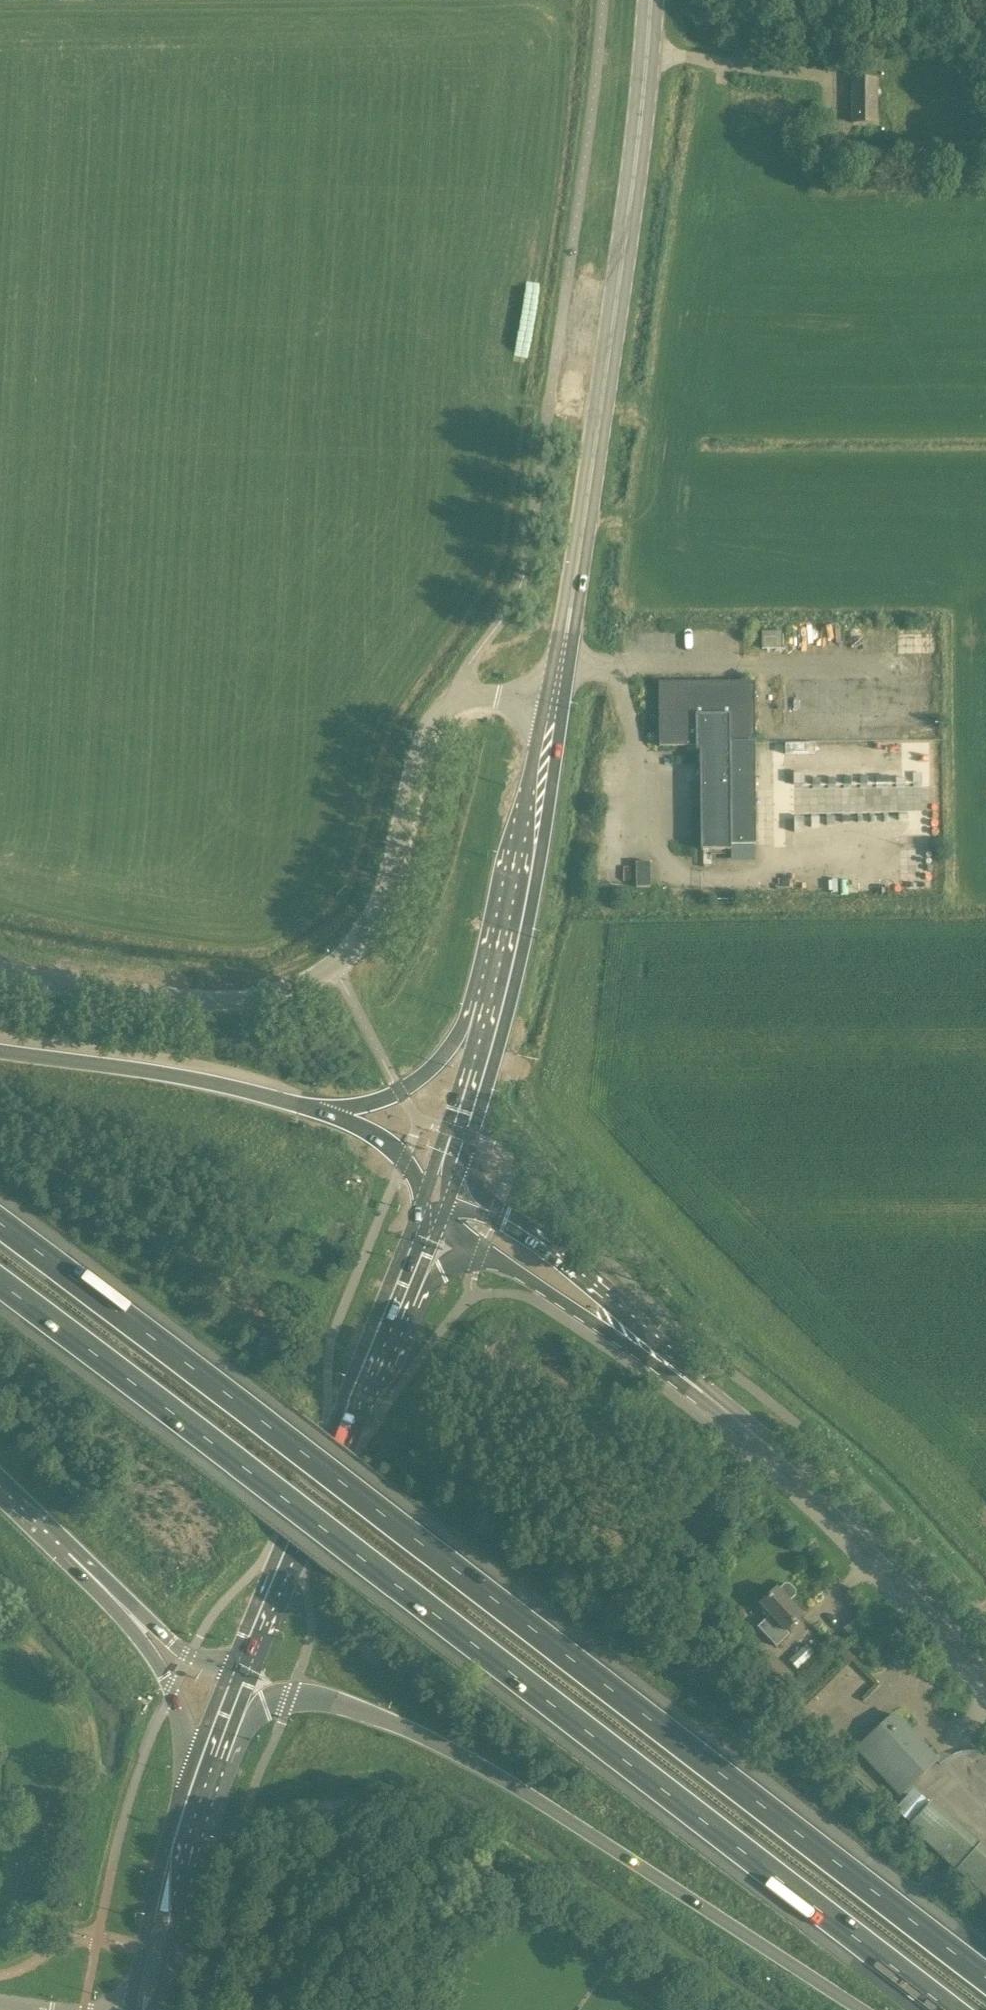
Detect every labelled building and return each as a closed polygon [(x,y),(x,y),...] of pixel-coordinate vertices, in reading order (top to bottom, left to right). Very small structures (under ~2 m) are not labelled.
[(876,80),(852,80),(852,123),(876,123),(876,80)] [(782,649),(781,632),(761,632),(761,649),(782,649)] [(755,846),(754,682),(658,684),(658,747),(695,746),(695,751),(699,751),(700,850),(730,850),(730,846),(755,846)] [(650,863),(635,863),(635,887),(650,887),(650,863)] [(777,1590),(775,1589),(759,1604),(769,1615),(756,1627),(775,1647),(788,1635),(784,1632),(801,1616),(788,1602),(794,1596),(794,1591),(787,1583),(783,1584),(777,1590)] [(856,1618),(842,1629),(849,1637),(862,1626),(856,1618)] [(792,1675),(768,1651),(749,1669),(772,1694),(792,1675)] [(903,1793),(941,1755),(895,1709),(857,1748),(903,1793)] [(915,1785),(892,1812),(985,1893),(985,1846),(915,1785)]
